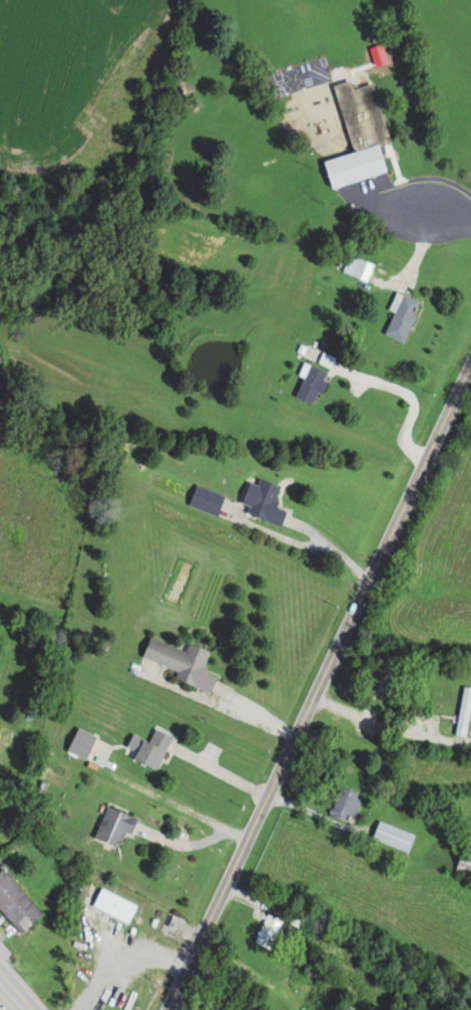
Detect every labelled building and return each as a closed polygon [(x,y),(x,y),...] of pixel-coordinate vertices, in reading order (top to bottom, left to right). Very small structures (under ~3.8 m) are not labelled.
[(323,160),(330,186),(391,170),(369,83),(352,87),(350,79),(334,84),(351,153),(323,160)] [(366,281),(373,264),(359,258),(352,274),(366,281)] [(419,299),(396,292),(390,309),(393,311),(385,335),(405,342),(419,299)] [(295,395),(313,404),(328,373),(304,362),(298,375),(304,378),(295,395)] [(273,505),(280,485),(259,478),(247,513),(280,525),(286,509),(273,505)] [(189,502),(214,515),(223,497),(198,484),(189,502)] [(185,650),(149,637),(142,657),(179,670),(175,679),(211,692),(216,676),(202,671),(209,650),(188,643),(185,650)] [(67,751),(85,759),(96,736),(77,727),(67,751)] [(133,735),(127,747),(136,751),(132,759),(155,770),(171,736),(154,728),(148,742),(133,735)] [(365,807),(355,789),(348,793),(344,788),(332,795),(336,804),(328,808),(337,823),(365,807)] [(130,835),(137,818),(106,806),(94,838),(118,847),(124,832),(130,835)] [(407,852),(414,834),(379,820),(371,838),(407,852)] [(470,875),(470,845),(461,843),(455,871),(470,875)] [(20,932),(42,913),(2,868),(0,870),(0,909),(20,932)] [(137,905),(102,886),(93,904),(127,922),(137,905)] [(271,948),(281,927),(273,924),(276,919),(266,914),(254,940),(271,948)]
